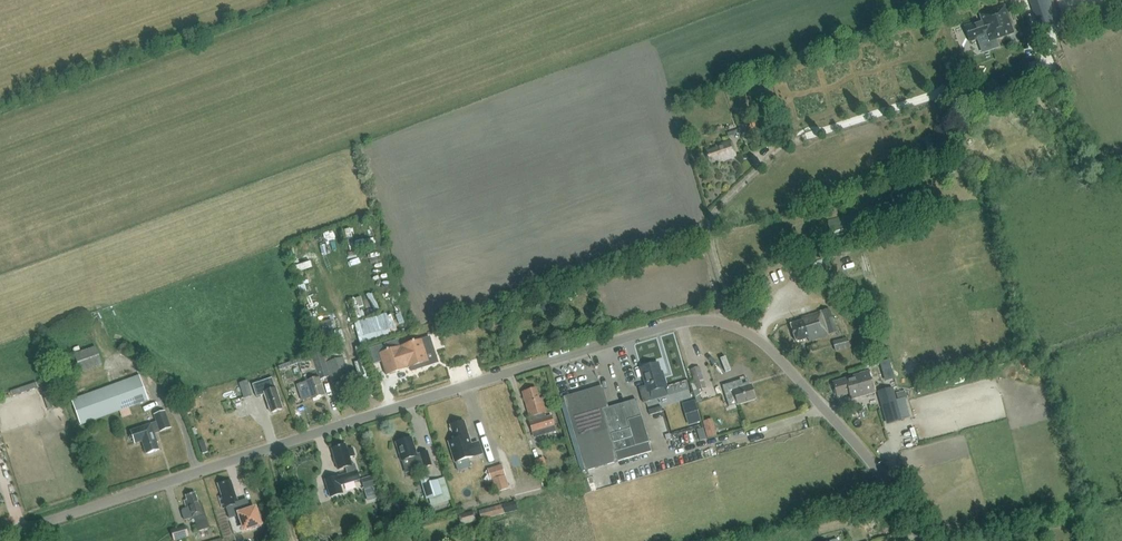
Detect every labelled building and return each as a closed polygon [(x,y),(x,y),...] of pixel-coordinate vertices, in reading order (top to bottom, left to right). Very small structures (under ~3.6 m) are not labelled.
[(1040,0),(1029,0),(1038,28),(1048,25),(1040,0)] [(1013,31),(1004,5),(980,13),(982,19),(964,25),(970,40),(987,34),(989,40),(1013,31)] [(758,126),(755,119),(748,121),(750,128),(758,126)] [(750,134),(747,123),(739,126),(742,136),(750,134)] [(715,163),(736,156),(731,141),(716,146),(717,149),(708,153),(711,162),(714,160),(715,163)] [(933,172),(936,181),(963,171),(960,163),(933,172)] [(827,221),(832,239),(854,232),(849,214),(827,221)] [(791,324),(796,342),(808,338),(809,340),(827,335),(827,334),(837,331),(830,309),(820,312),(820,311),(802,317),(802,320),(791,324)] [(393,338),(390,328),(361,337),(364,347),(393,338)] [(379,354),(386,375),(410,368),(428,361),(426,353),(434,350),(429,338),(421,340),(414,343),(414,341),(412,342),(412,343),(388,351),(388,350),(386,350),(387,352),(379,354)] [(849,348),(847,338),(832,342),(835,351),(849,348)] [(809,354),(821,350),(818,343),(807,347),(809,354)] [(323,353),(326,364),(330,376),(331,376),(335,389),(352,384),(344,358),(345,358),(340,345),(324,350),(325,351),(322,352),(323,353)] [(97,348),(76,355),(82,372),(103,365),(97,348)] [(320,380),(330,376),(326,364),(323,353),(312,356),(316,370),(306,373),(308,381),(297,385),(302,402),(312,398),(312,399),(325,395),(320,380)] [(884,372),(891,370),(889,360),(881,361),(884,372)] [(643,403),(651,401),(649,392),(666,387),(663,377),(662,378),(658,364),(641,369),(646,386),(639,388),(643,403)] [(706,388),(699,366),(691,369),(697,390),(706,388)] [(860,375),(854,377),(854,376),(832,382),(837,398),(849,394),(851,399),(874,393),(868,371),(859,374),(860,375)] [(139,375),(71,400),(81,426),(149,401),(139,375)] [(283,408),(273,378),(253,385),(257,396),(265,394),(271,412),(283,408)] [(252,395),(248,380),(240,383),(245,397),(252,395)] [(733,390),(734,392),(726,394),(728,400),(736,397),(738,404),(755,399),(751,384),(733,390)] [(649,442),(636,400),(607,408),(601,387),(564,398),(564,397),(563,398),(585,472),(618,462),(651,452),(648,442),(649,442)] [(886,425),(902,420),(893,388),(877,392),(886,425)] [(540,400),(537,389),(525,392),(532,416),(535,415),(536,420),(531,422),(534,431),(556,425),(553,415),(547,417),(546,412),(547,412),(543,399),(540,400)] [(43,394),(49,411),(59,407),(52,390),(43,394)] [(708,408),(702,391),(694,394),(700,411),(708,408)] [(691,420),(700,418),(696,405),(687,407),(691,420)] [(155,415),(158,423),(131,432),(135,444),(143,441),(147,454),(160,450),(157,443),(158,442),(155,434),(171,429),(165,411),(155,415)] [(455,441),(449,443),(455,463),(482,455),(478,442),(471,444),(465,422),(451,426),(455,441)] [(418,455),(413,438),(397,443),(402,461),(410,459),(412,466),(419,464),(420,470),(433,466),(429,452),(421,454),(421,455),(418,455)] [(346,444),(332,449),(339,470),(346,467),(348,474),(338,477),(338,476),(326,480),(331,497),(343,493),(341,485),(360,479),(355,464),(352,465),(350,457),(355,455),(353,448),(348,450),(346,444)] [(544,458),(534,461),(541,482),(551,479),(544,458)] [(505,478),(502,466),(488,470),(492,482),(505,478)] [(423,476),(430,500),(443,496),(438,480),(431,483),(428,474),(423,476)] [(361,479),(364,489),(376,485),(373,476),(361,479)] [(505,478),(492,482),(495,493),(508,489),(505,478)] [(238,503),(232,485),(229,486),(228,481),(218,484),(222,496),(219,497),(223,509),(226,508),(229,518),(238,516),(240,517),(244,530),(260,525),(255,509),(250,511),(247,500),(238,503)] [(380,496),(377,487),(373,488),(373,487),(364,490),(368,502),(377,500),(376,497),(380,496)] [(194,517),(199,532),(210,528),(202,504),(199,505),(196,493),(187,496),(188,500),(185,501),(187,508),(183,510),(182,512),(185,520),(194,517)] [(518,511),(515,501),(479,511),(481,520),(518,511)] [(477,521),(475,513),(460,517),(462,525),(477,521)] [(276,524),(267,526),(270,537),(279,535),(276,524)] [(189,537),(186,526),(171,530),(173,540),(189,537)]
